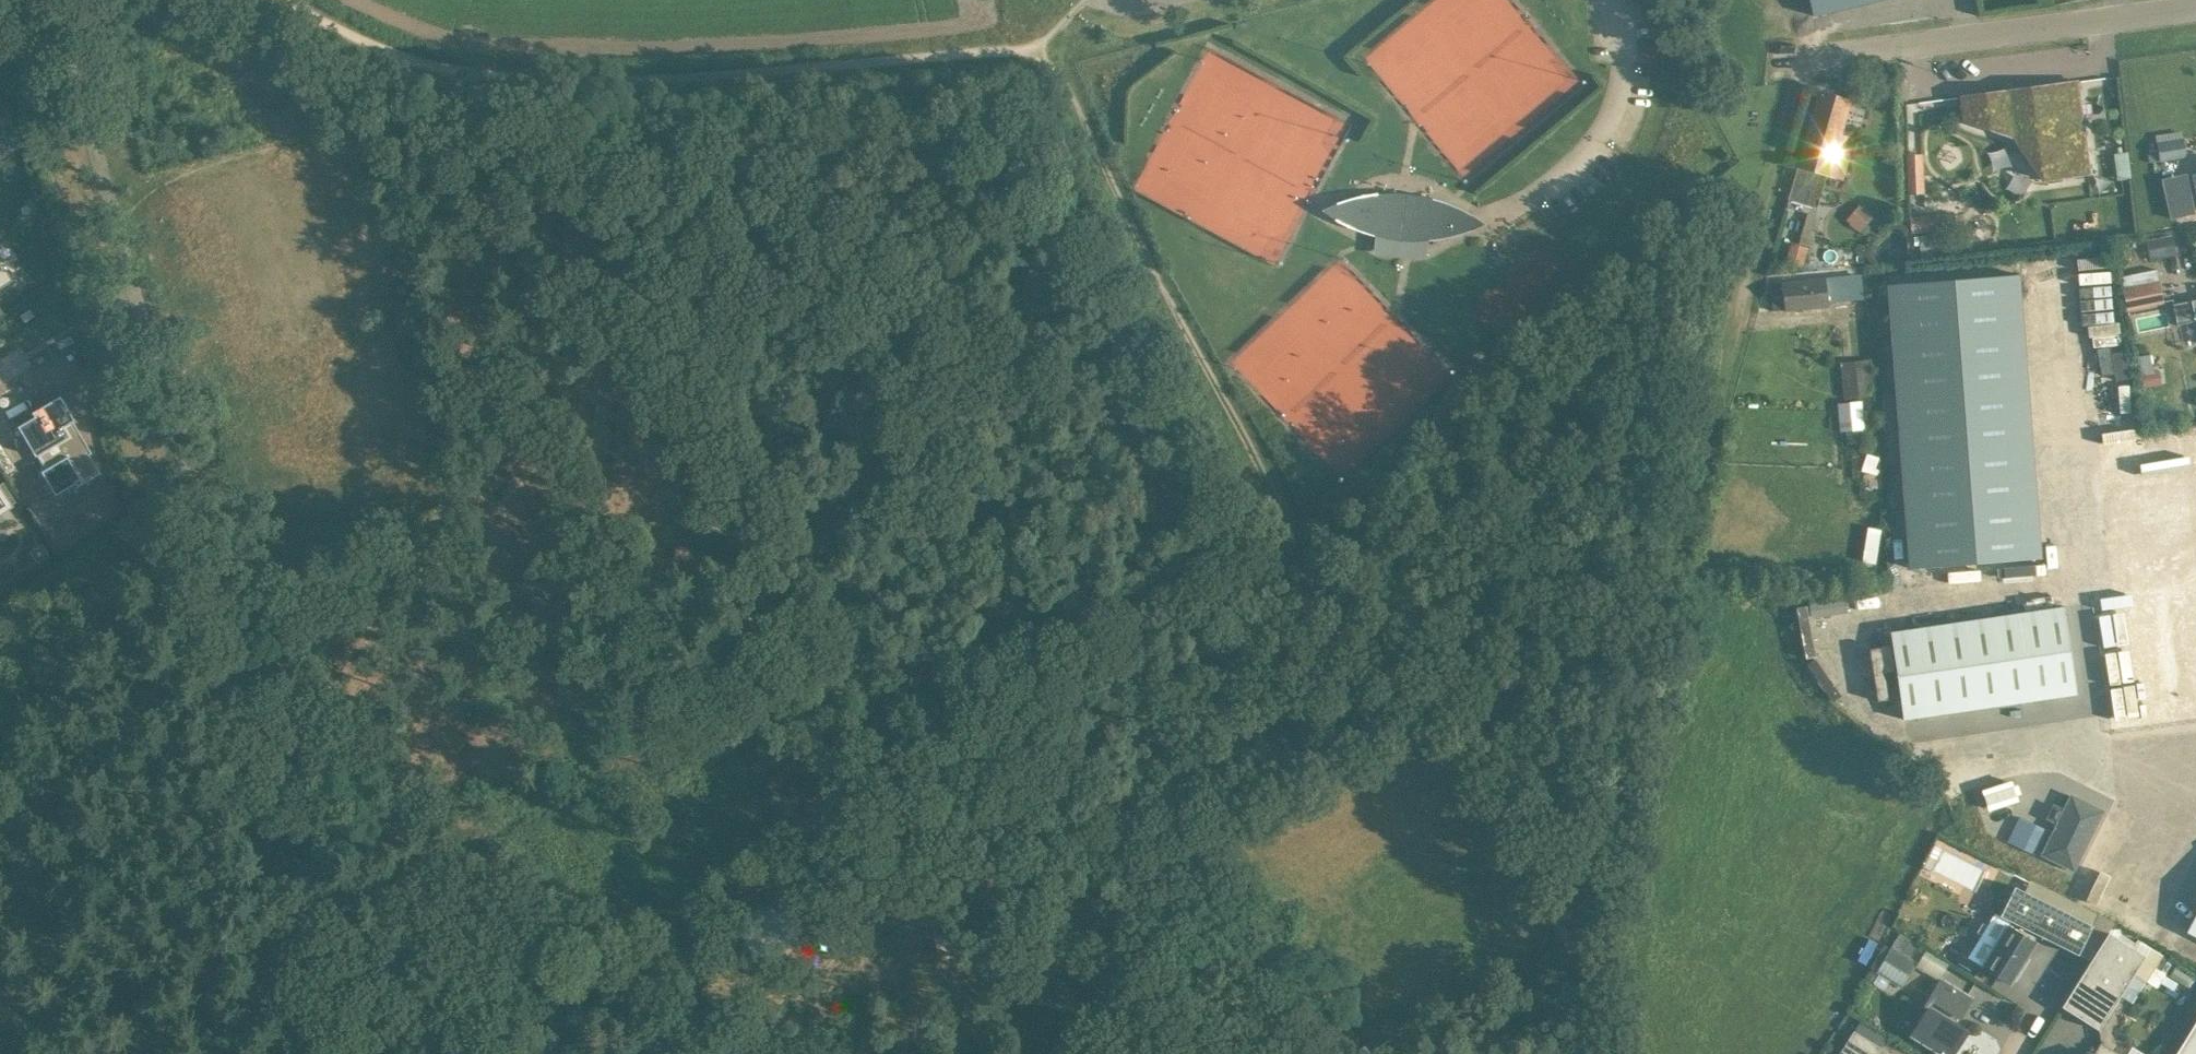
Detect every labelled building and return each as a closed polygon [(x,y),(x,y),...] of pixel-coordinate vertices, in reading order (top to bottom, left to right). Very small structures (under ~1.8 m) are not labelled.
[(1814,15),(1871,0),(1810,0),(1814,15)] [(2076,80),(2026,87),(2036,170),(2042,179),(2089,172),(2076,80)] [(2026,87),(1995,91),(1962,95),(1964,119),(2014,136),(2036,170),(2026,87)] [(1851,99),(1841,96),(1820,90),(1798,166),(1788,199),(1818,207),(1827,174),(1834,176),(1840,157),(1846,135),(1841,134),(1851,99)] [(19,147),(10,134),(6,137),(0,141),(0,159),(19,147)] [(2183,138),(2156,142),(2159,158),(2185,154),(2183,138)] [(1922,151),(1906,151),(1908,191),(1924,190),(1922,151)] [(2116,166),(2130,165),(2128,151),(2114,153),(2116,166)] [(2186,173),(2164,178),(2162,179),(2171,218),(2194,212),(2186,174),(2186,173)] [(1345,199),(1334,203),(1335,204),(1339,202),(1338,219),(1334,216),(1333,217),(1343,223),(1353,228),(1363,232),(1374,235),(1375,231),(1429,236),(1429,240),(1440,238),(1451,236),(1462,233),(1472,229),(1472,228),(1467,230),(1469,213),(1473,216),(1474,215),(1464,209),(1454,204),(1443,200),(1432,197),(1432,200),(1378,196),(1378,192),(1367,194),(1356,196),(1345,199)] [(1954,211),(1942,213),(1910,217),(1912,233),(1956,227),(1954,211)] [(1932,233),(1924,234),(1925,243),(1933,242),(1932,233)] [(2150,260),(2168,257),(2164,236),(2147,240),(2150,260)] [(1791,242),(1786,259),(1785,263),(1801,267),(1802,263),(1803,264),(1808,247),(1791,242)] [(14,279),(6,268),(5,268),(0,260),(0,288),(14,279)] [(2119,275),(2127,310),(2164,302),(2157,268),(2134,273),(2119,275)] [(2031,271),(1900,279),(1919,562),(2049,554),(2031,271)] [(1829,305),(1827,279),(1770,284),(1774,310),(1829,305)] [(2173,303),(2177,323),(2195,319),(2195,298),(2173,303)] [(1845,397),(1862,395),(1873,394),(1869,358),(1841,362),(1845,397)] [(2159,370),(2154,371),(2141,373),(2143,385),(2161,383),(2159,370)] [(63,394),(34,412),(36,416),(19,425),(37,456),(38,455),(46,468),(42,471),(56,495),(76,484),(78,487),(102,473),(91,455),(94,453),(75,421),(77,419),(63,394)] [(1837,403),(1839,431),(1846,430),(1847,443),(1862,442),(1861,429),(1865,428),(1863,401),(1837,403)] [(14,465),(0,442),(0,462),(7,473),(16,467),(14,465)] [(1,511),(3,513),(14,506),(13,503),(0,484),(0,483),(0,511),(1,511)] [(1890,630),(1903,718),(2077,693),(2064,605),(1890,630)] [(2072,795),(2064,810),(2054,805),(2048,817),(2058,822),(2043,853),(2073,868),(2102,810),(2072,795)] [(1995,880),(2002,865),(1973,852),(1971,857),(1957,851),(1958,851),(1947,846),(1940,861),(1957,869),(1954,877),(1976,887),(1982,874),(1995,880)] [(2078,953),(2093,924),(2015,885),(2000,914),(1994,911),(1981,934),(1996,943),(1983,965),(2010,982),(2013,978),(2016,980),(2023,968),(2020,966),(2035,941),(2033,940),(2038,933),(2078,953)] [(2187,930),(2195,935),(2195,911),(2187,930)] [(2145,955),(2108,931),(2062,1005),(2099,1029),(2145,955)] [(1892,945),(1888,952),(1877,969),(1876,971),(1902,987),(1918,961),(1892,945)] [(1944,1053),(1951,1053),(1966,1029),(1952,1021),(1957,1013),(1960,1015),(1972,997),(1942,978),(1926,1005),(1929,1007),(1912,1034),(1944,1053)] [(2175,1053),(2195,1053),(2195,1019),(2175,1053)] [(1412,1046),(1396,1021),(1371,1038),(1381,1053),(1400,1053),(1412,1046)] [(1854,1029),(1838,1053),(1894,1053),(1854,1029)] [(2101,1041),(2093,1053),(2092,1053),(2122,1053),(2101,1041)]
